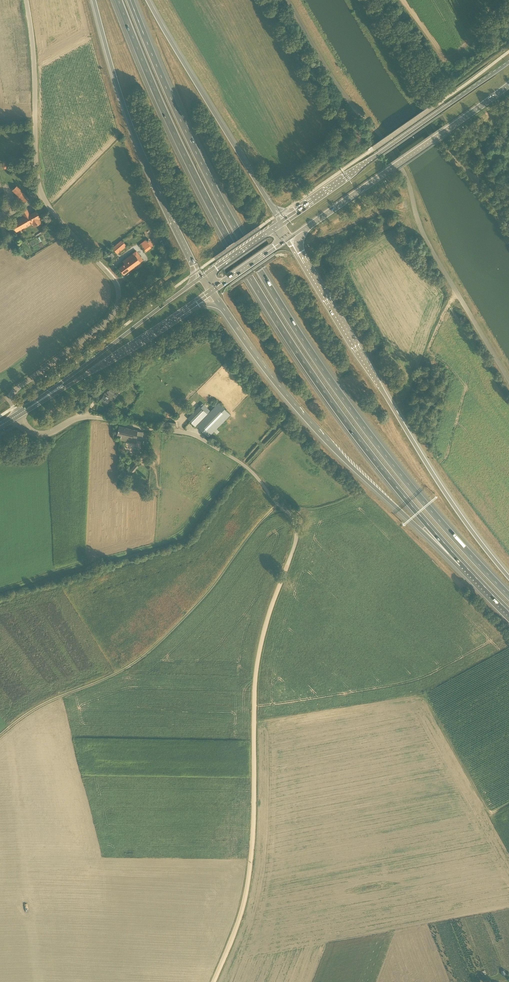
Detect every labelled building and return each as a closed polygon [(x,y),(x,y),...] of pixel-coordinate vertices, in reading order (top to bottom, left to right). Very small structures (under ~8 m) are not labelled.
[(5,169),(11,167),(9,161),(3,164),(5,169)] [(23,204),(29,199),(17,186),(18,185),(11,178),(5,183),(12,190),(12,191),(18,198),(17,198),(23,204)] [(32,223),(34,226),(41,222),(39,219),(40,218),(36,211),(30,215),(27,210),(22,213),(24,216),(8,225),(7,226),(11,234),(17,231),(32,223)] [(117,254),(127,246),(122,240),(113,248),(115,251),(117,254)] [(148,242),(146,240),(140,244),(141,246),(145,252),(152,247),(148,242)] [(124,274),(140,262),(136,256),(138,254),(136,251),(134,252),(123,261),(125,263),(119,268),(124,274)] [(114,395),(114,394),(116,391),(111,388),(108,391),(109,392),(108,393),(106,392),(100,400),(106,404),(107,403),(110,399),(111,399),(112,398),(113,398),(114,396),(114,395)] [(208,437),(230,414),(218,403),(213,408),(206,402),(204,404),(203,404),(188,419),(195,426),(196,425),(208,437)] [(138,432),(138,431),(119,426),(117,435),(122,436),(121,440),(136,444),(137,439),(142,440),(143,432),(138,432)]
